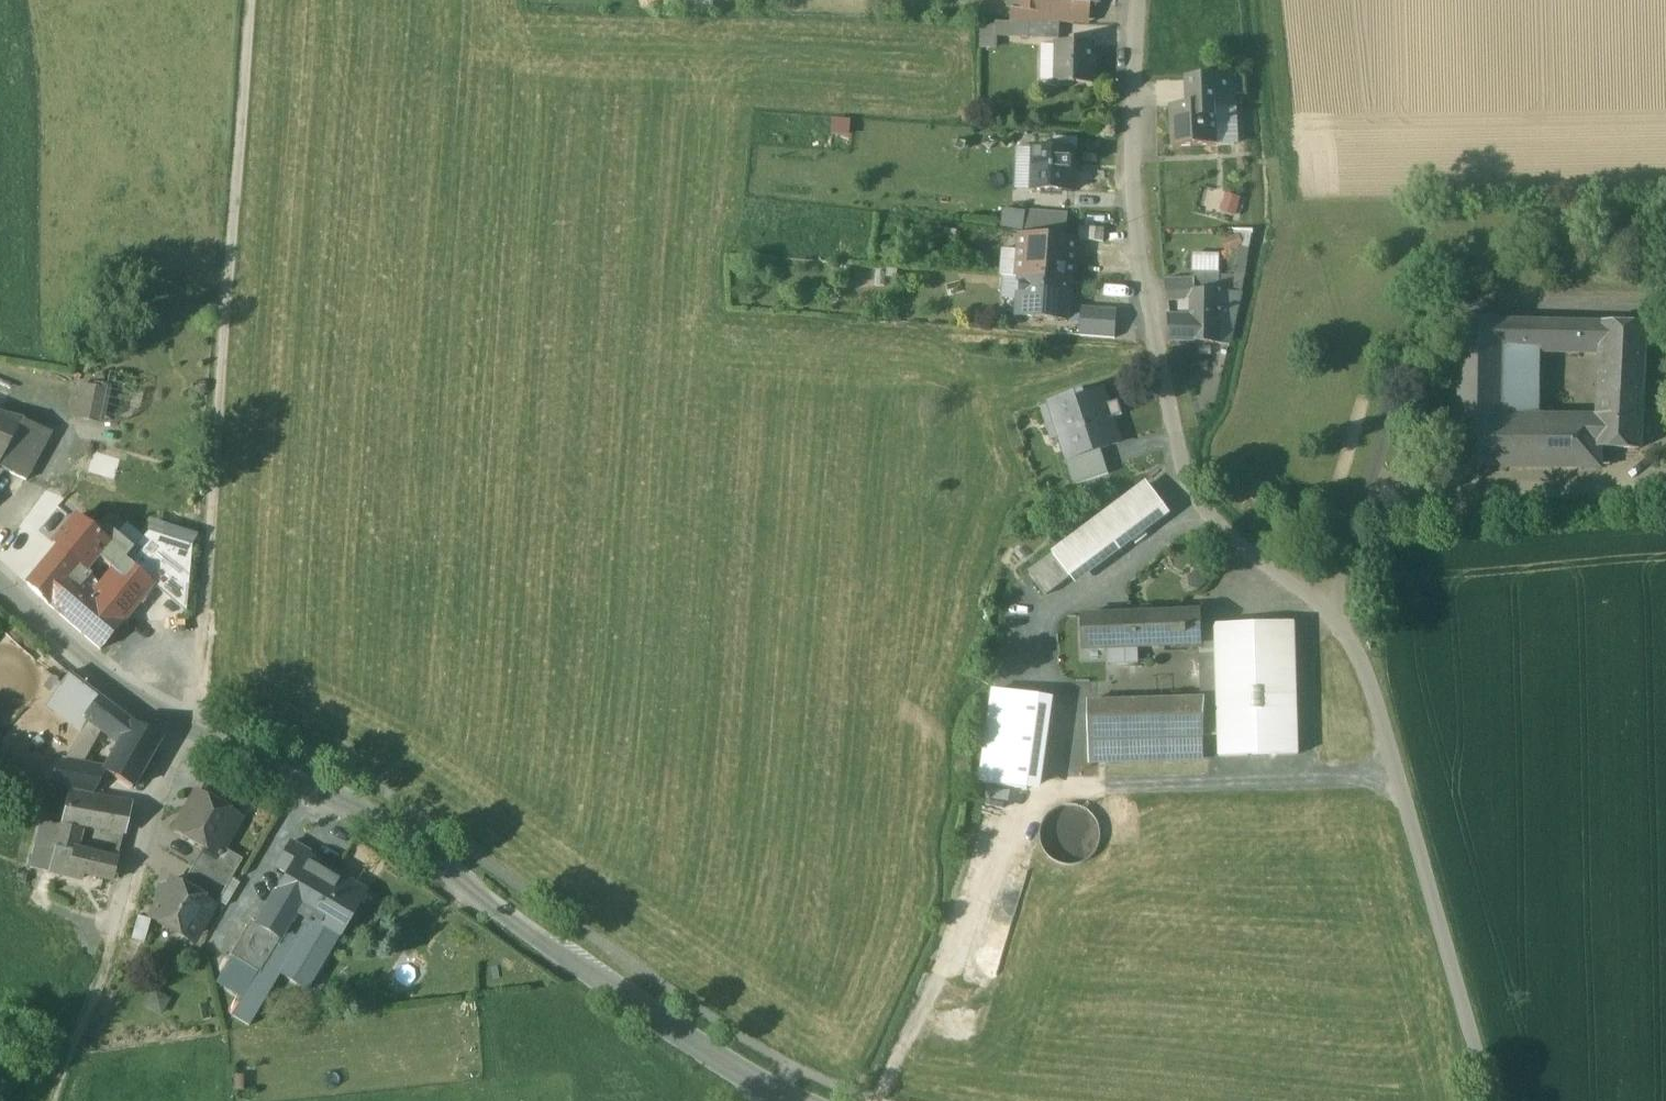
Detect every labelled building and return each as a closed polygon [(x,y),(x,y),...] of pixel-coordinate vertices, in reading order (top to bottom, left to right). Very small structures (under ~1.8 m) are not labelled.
[(708,11),(708,0),(679,0),(679,10),(708,11)] [(1011,10),(1023,11),(1025,0),(1012,0),(1011,10)] [(1023,11),(1038,13),(1039,0),(1025,0),(1023,11)] [(1038,13),(1052,14),(1054,0),(1039,0),(1038,13)] [(1052,14),(1052,21),(1075,21),(1076,9),(1077,4),(1065,2),(1065,0),(1054,0),(1052,14)] [(1065,2),(1077,4),(1076,9),(1085,10),(1086,5),(1100,6),(1101,0),(1065,0),(1065,2)] [(1060,24),(1030,23),(1029,39),(1060,40),(1060,24)] [(1059,45),(1058,83),(1093,84),(1094,46),(1059,45)] [(1232,77),(1188,79),(1190,106),(1214,105),(1215,107),(1227,106),(1227,96),(1233,96),(1232,78),(1232,77)] [(1243,77),(1232,78),(1233,96),(1244,95),(1243,77)] [(1190,106),(1172,107),(1173,148),(1216,147),(1215,107),(1214,105),(1190,106)] [(1227,106),(1215,107),(1216,147),(1235,146),(1233,106),(1227,106)] [(1078,140),(1054,139),(1053,151),(1072,151),(1077,152),(1078,140)] [(1053,151),(1035,150),(1034,191),(1070,193),(1072,151),(1053,151)] [(1223,192),(1218,209),(1232,214),(1238,197),(1223,192)] [(1049,214),(1035,213),(1033,236),(1055,238),(1065,238),(1066,224),(1048,222),(1049,214)] [(1248,230),(1219,229),(1218,248),(1247,249),(1248,230)] [(1033,236),(1021,235),(1020,248),(1032,249),(1032,250),(1054,252),(1055,238),(1033,236)] [(1054,252),(1032,250),(1032,249),(1020,248),(1018,278),(1070,282),(1074,283),(1077,239),(1065,238),(1055,238),(1054,252)] [(1220,256),(1193,256),(1193,273),(1219,274),(1220,256)] [(1219,274),(1193,273),(1193,280),(1195,280),(1195,291),(1219,292),(1219,274)] [(1070,282),(1022,279),(1019,317),(1067,320),(1070,282)] [(1193,280),(1165,282),(1167,300),(1192,299),(1192,296),(1192,291),(1195,291),(1195,280),(1193,280)] [(1195,291),(1192,291),(1192,296),(1192,299),(1192,307),(1186,307),(1185,319),(1170,320),(1173,341),(1218,342),(1218,315),(1219,292),(1195,291)] [(1219,292),(1218,315),(1235,317),(1241,293),(1219,292)] [(1117,313),(1082,310),(1080,336),(1115,339),(1117,313)] [(1235,317),(1218,315),(1218,342),(1230,343),(1235,317)] [(1505,324),(1460,323),(1457,325),(1455,469),(1502,469),(1503,418),(1504,347),(1505,324)] [(1584,325),(1505,324),(1504,347),(1583,349),(1584,325)] [(1606,326),(1584,325),(1583,349),(1604,349),(1606,326)] [(1645,327),(1606,326),(1604,349),(1602,399),(1642,400),(1645,327)] [(94,388),(81,385),(75,416),(88,418),(90,412),(103,415),(108,390),(102,389),(94,388)] [(1103,387),(1050,403),(1068,458),(1073,456),(1074,458),(1102,449),(1121,443),(1103,387)] [(1642,400),(1602,399),(1601,418),(1641,419),(1642,400)] [(23,421),(0,415),(0,462),(23,421)] [(1589,420),(1503,418),(1502,469),(1600,468),(1600,448),(1599,448),(1601,426),(1589,425),(1589,420)] [(1641,419),(1601,418),(1601,426),(1599,448),(1600,448),(1639,448),(1641,419)] [(0,462),(0,469),(1,470),(24,480),(48,431),(23,421),(0,462)] [(1102,449),(1074,458),(1073,456),(1068,458),(1074,477),(1107,467),(1102,449)] [(1149,484),(1079,537),(1095,558),(1099,563),(1169,510),(1149,484)] [(189,545),(193,532),(145,516),(141,529),(189,545)] [(97,558),(108,545),(97,536),(75,517),(53,542),(58,547),(80,565),(86,570),(97,558)] [(133,549),(106,526),(97,536),(108,545),(97,558),(114,572),(125,559),(133,549)] [(125,559),(185,611),(192,549),(147,533),(133,549),(125,559)] [(1095,558),(1079,537),(1055,555),(1071,576),(1095,558)] [(80,565),(58,547),(27,584),(48,605),(100,650),(122,622),(94,597),(89,593),(82,601),(64,586),(80,565)] [(1045,595),(1071,576),(1055,555),(1029,574),(1045,595)] [(125,559),(114,572),(94,597),(122,622),(153,584),(125,559)] [(80,565),(64,586),(82,601),(89,593),(94,597),(97,592),(93,589),(90,592),(81,585),(91,574),(86,570),(80,565)] [(1201,612),(1104,615),(1105,648),(1203,644),(1202,626),(1201,612)] [(1104,615),(1086,616),(1086,648),(1105,648),(1104,615)] [(1295,622),(1232,625),(1233,666),(1218,667),(1220,735),(1221,757),(1300,754),(1295,622)] [(1232,625),(1202,626),(1203,644),(1204,668),(1218,667),(1233,666),(1232,625)] [(1218,667),(1204,668),(1206,701),(1207,701),(1205,736),(1220,735),(1218,667)] [(133,723),(68,674),(56,693),(89,718),(122,743),(133,723)] [(1038,696),(997,691),(996,693),(981,784),(1027,790),(1042,699),(1038,696)] [(89,718),(56,693),(45,706),(75,730),(63,758),(64,759),(69,751),(89,718)] [(1205,701),(1140,702),(1092,702),(1093,739),(1205,736),(1207,701),(1206,701),(1205,701)] [(160,740),(133,723),(122,743),(114,755),(142,772),(160,740)] [(1093,739),(1093,760),(1205,757),(1205,736),(1093,739)] [(106,769),(69,751),(64,759),(63,758),(51,783),(95,793),(107,772),(105,771),(106,769)] [(142,772),(114,755),(106,769),(105,771),(107,772),(133,788),(142,772)] [(88,795),(71,792),(63,822),(80,825),(88,795)] [(132,803),(88,795),(80,825),(104,829),(124,833),(132,803)] [(223,814),(195,797),(175,831),(204,848),(213,853),(218,845),(227,829),(232,828),(235,822),(233,816),(228,813),(223,814)] [(1099,846),(1101,835),(1099,823),(1092,813),(1082,807),(1070,805),(1059,807),(1049,814),(1042,824),(1040,836),(1043,847),(1049,857),(1059,863),(1071,866),(1083,863),(1092,856),(1099,846)] [(62,826),(44,822),(31,869),(50,873),(57,847),(62,826)] [(124,833),(104,829),(97,856),(117,861),(124,833)] [(307,853),(289,842),(276,865),(292,875),(304,856),(305,856),(307,853)] [(236,856),(218,845),(213,853),(231,864),(236,856)] [(74,851),(57,847),(50,873),(67,877),(74,851)] [(213,853),(204,848),(192,867),(226,887),(242,860),(236,856),(231,864),(213,853)] [(97,856),(74,851),(67,877),(80,880),(82,874),(112,881),(117,861),(97,856)] [(292,875),(287,884),(303,894),(320,866),(305,856),(304,856),(292,875)] [(296,907),(289,919),(306,929),(312,920),(339,936),(365,893),(320,866),(303,894),(296,907)] [(226,887),(192,867),(181,886),(209,902),(209,903),(215,907),(226,887)] [(181,886),(171,880),(152,914),(180,930),(181,935),(187,938),(193,937),(196,931),(195,926),(209,903),(209,902),(181,886)] [(256,923),(255,924),(273,935),(292,905),(296,907),(303,894),(287,884),(279,897),(273,893),(256,923)] [(292,905),(273,935),(277,938),(289,919),(296,907),(292,905)] [(256,923),(249,919),(228,955),(253,970),(273,935),(255,924),(256,923)] [(277,938),(231,1015),(248,1025),(279,974),(306,991),(339,936),(312,920),(306,929),(289,919),(277,938)]
